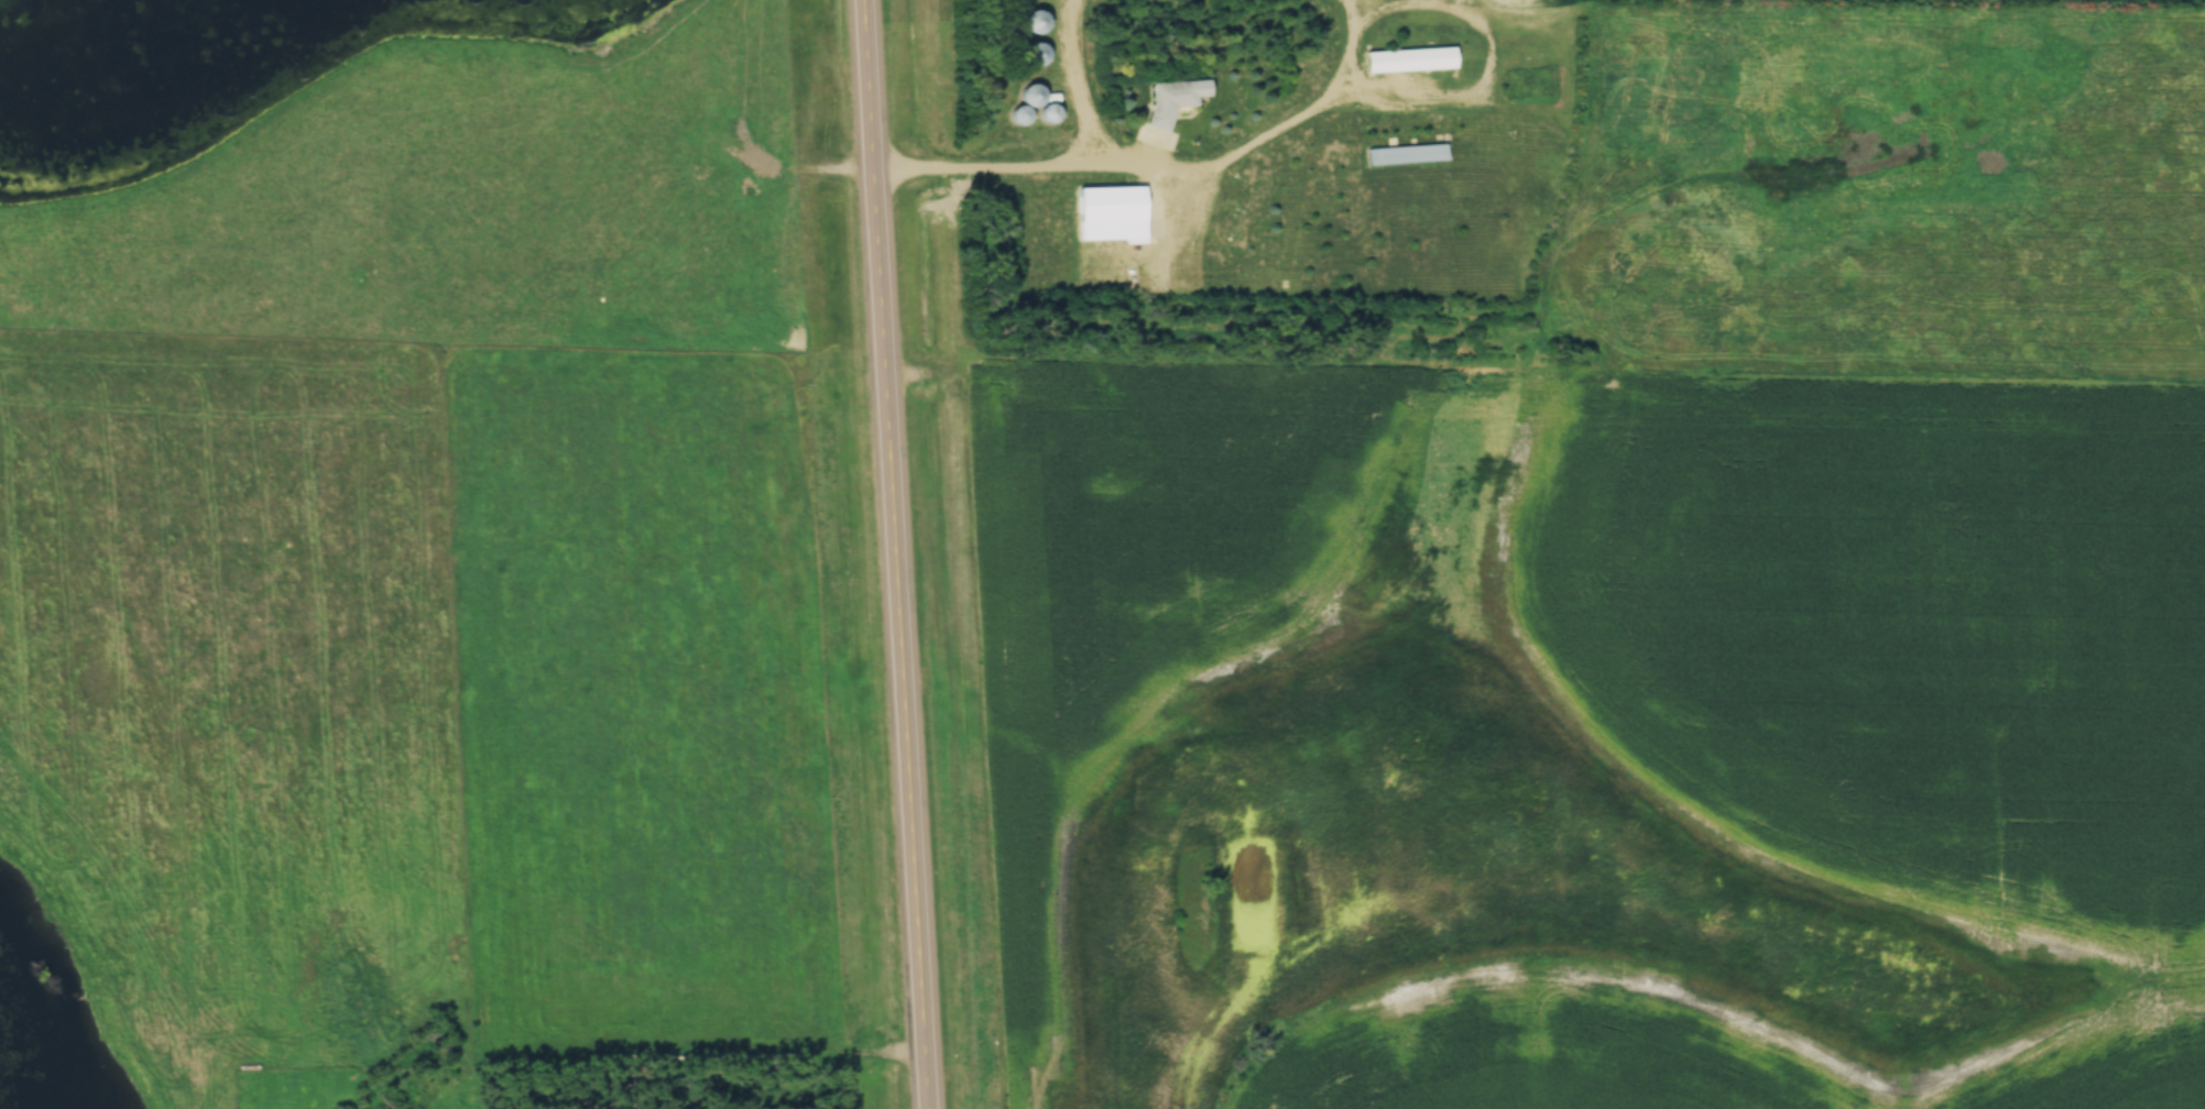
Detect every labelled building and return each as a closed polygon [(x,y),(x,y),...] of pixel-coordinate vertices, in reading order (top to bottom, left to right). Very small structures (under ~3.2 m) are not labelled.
[(1364,50),(1364,73),(1452,70),(1452,47),(1364,50)] [(1170,107),(1194,106),(1193,80),(1147,82),(1149,129),(1171,128),(1170,107)] [(1009,115),(1019,125),(1029,115),(1019,105),(1009,115)] [(1444,145),(1366,149),(1367,166),(1445,162),(1444,145)] [(1077,240),(1143,239),(1143,186),(1077,187),(1077,240)]
